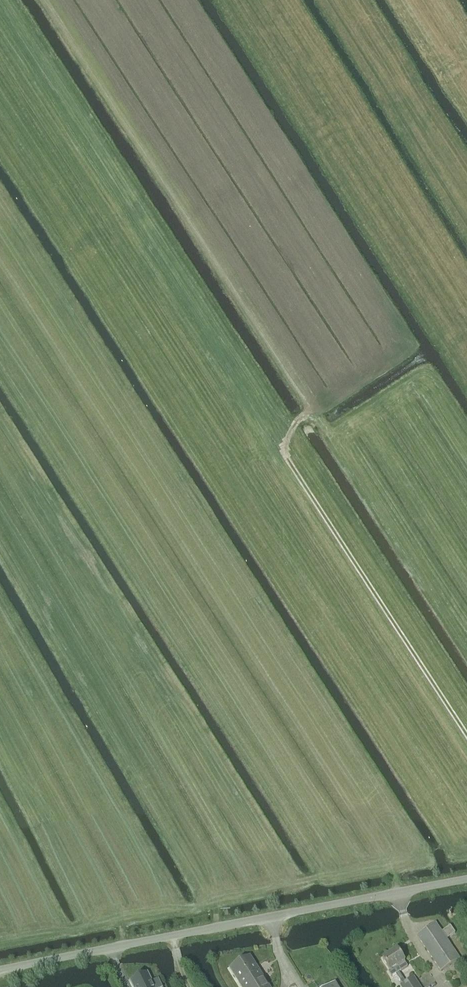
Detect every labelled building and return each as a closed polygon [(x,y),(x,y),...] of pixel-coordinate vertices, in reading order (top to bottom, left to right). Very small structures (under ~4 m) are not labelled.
[(446,939),(455,934),(450,926),(441,932),(436,924),(417,936),(440,971),(459,959),(446,939)] [(390,971),(388,972),(391,977),(396,974),(402,984),(400,986),(401,986),(420,986),(413,977),(405,983),(398,972),(407,967),(404,962),(405,962),(397,950),(383,959),(390,971)] [(250,956),(229,968),(241,986),(268,986),(250,956)] [(147,973),(130,981),(133,986),(161,986),(158,979),(151,982),(147,973)]
